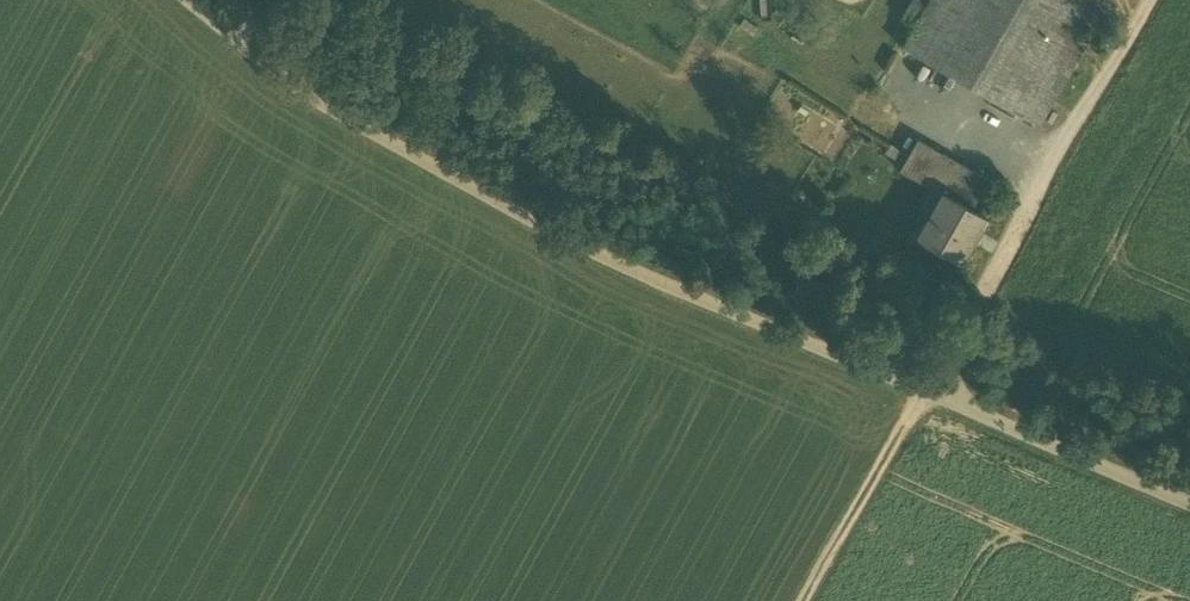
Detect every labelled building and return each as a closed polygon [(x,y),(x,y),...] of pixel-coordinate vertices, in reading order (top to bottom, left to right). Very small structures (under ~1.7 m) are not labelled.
[(905,44),(1040,123),(1112,0),(931,0),(905,44)] [(942,193),(974,211),(992,180),(919,139),(902,170),(942,193)] [(974,211),(942,193),(917,236),(962,262),(987,218),(974,211)]
